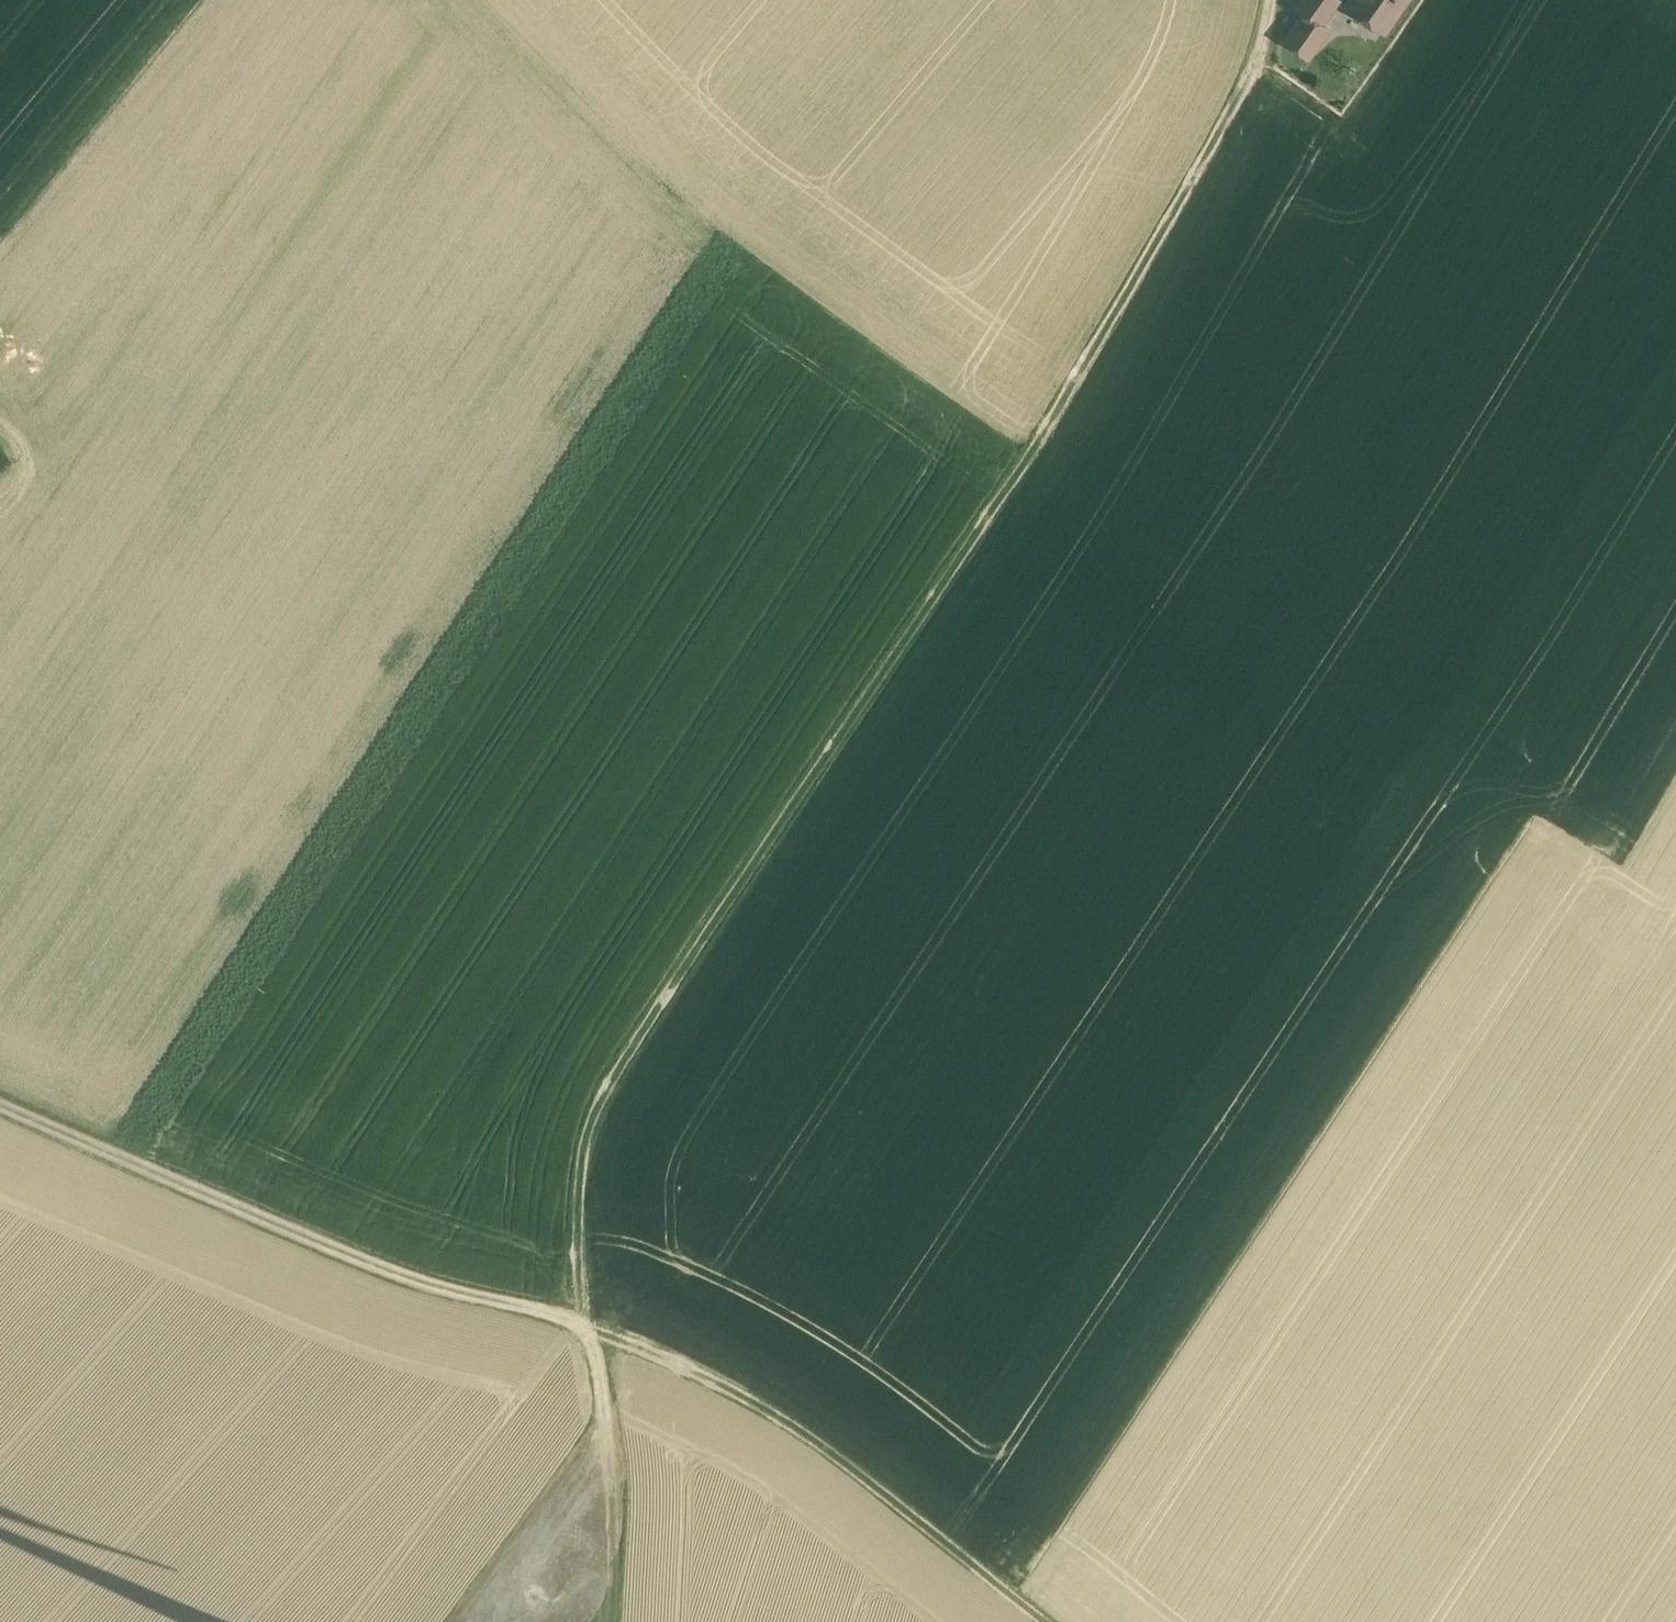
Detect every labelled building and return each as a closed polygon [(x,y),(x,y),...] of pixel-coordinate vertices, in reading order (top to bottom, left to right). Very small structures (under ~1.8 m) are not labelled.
[(1297,8),(1304,13),(1320,25),(1321,23),(1338,0),(1303,0),(1297,8)] [(1348,7),(1383,31),(1405,0),(1353,0),(1348,7)] [(1320,25),(1304,13),(1285,40),(1309,57),(1329,29),(1321,23),(1320,25)]
